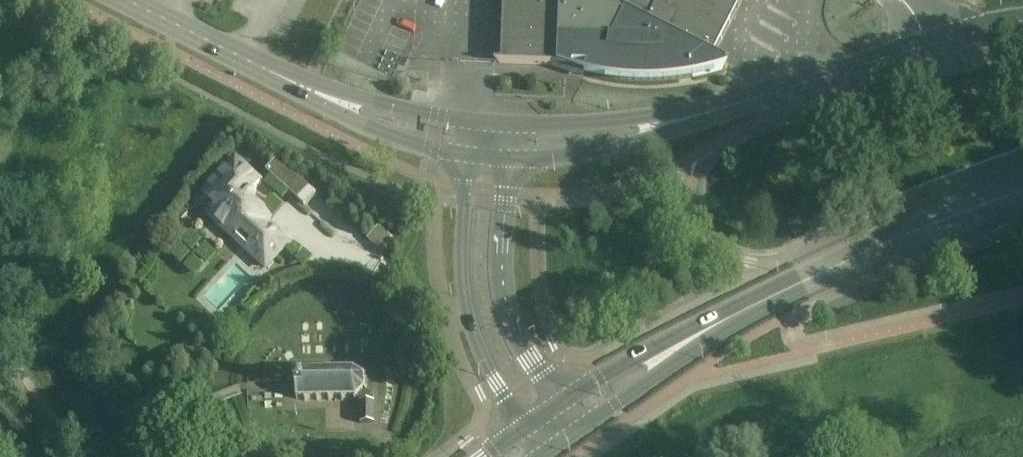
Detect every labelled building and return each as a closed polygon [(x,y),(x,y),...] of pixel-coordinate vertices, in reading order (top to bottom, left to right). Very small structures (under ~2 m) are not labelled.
[(722,61),(713,56),(734,17),(742,0),(633,0),(627,12),(602,0),(503,0),(501,62),(500,62),(500,64),(572,67),(570,70),(585,74),(607,79),(630,81),(653,82),(676,80),(699,76),(721,71),(721,69),(719,69),(719,61),(721,62),(722,61)] [(267,223),(270,219),(253,203),(254,202),(254,201),(255,199),(255,198),(255,196),(254,195),(253,193),(252,192),(261,183),(235,160),(203,195),(217,208),(209,216),(229,235),(233,232),(246,244),(242,247),(265,269),(289,244),(267,223)] [(267,172),(299,201),(310,189),(279,162),(278,160),(277,161),(267,172)] [(353,371),(295,372),(296,400),(356,399),(357,397),(361,401),(361,403),(360,403),(360,424),(374,424),(374,396),(365,391),(365,378),(353,371)]
